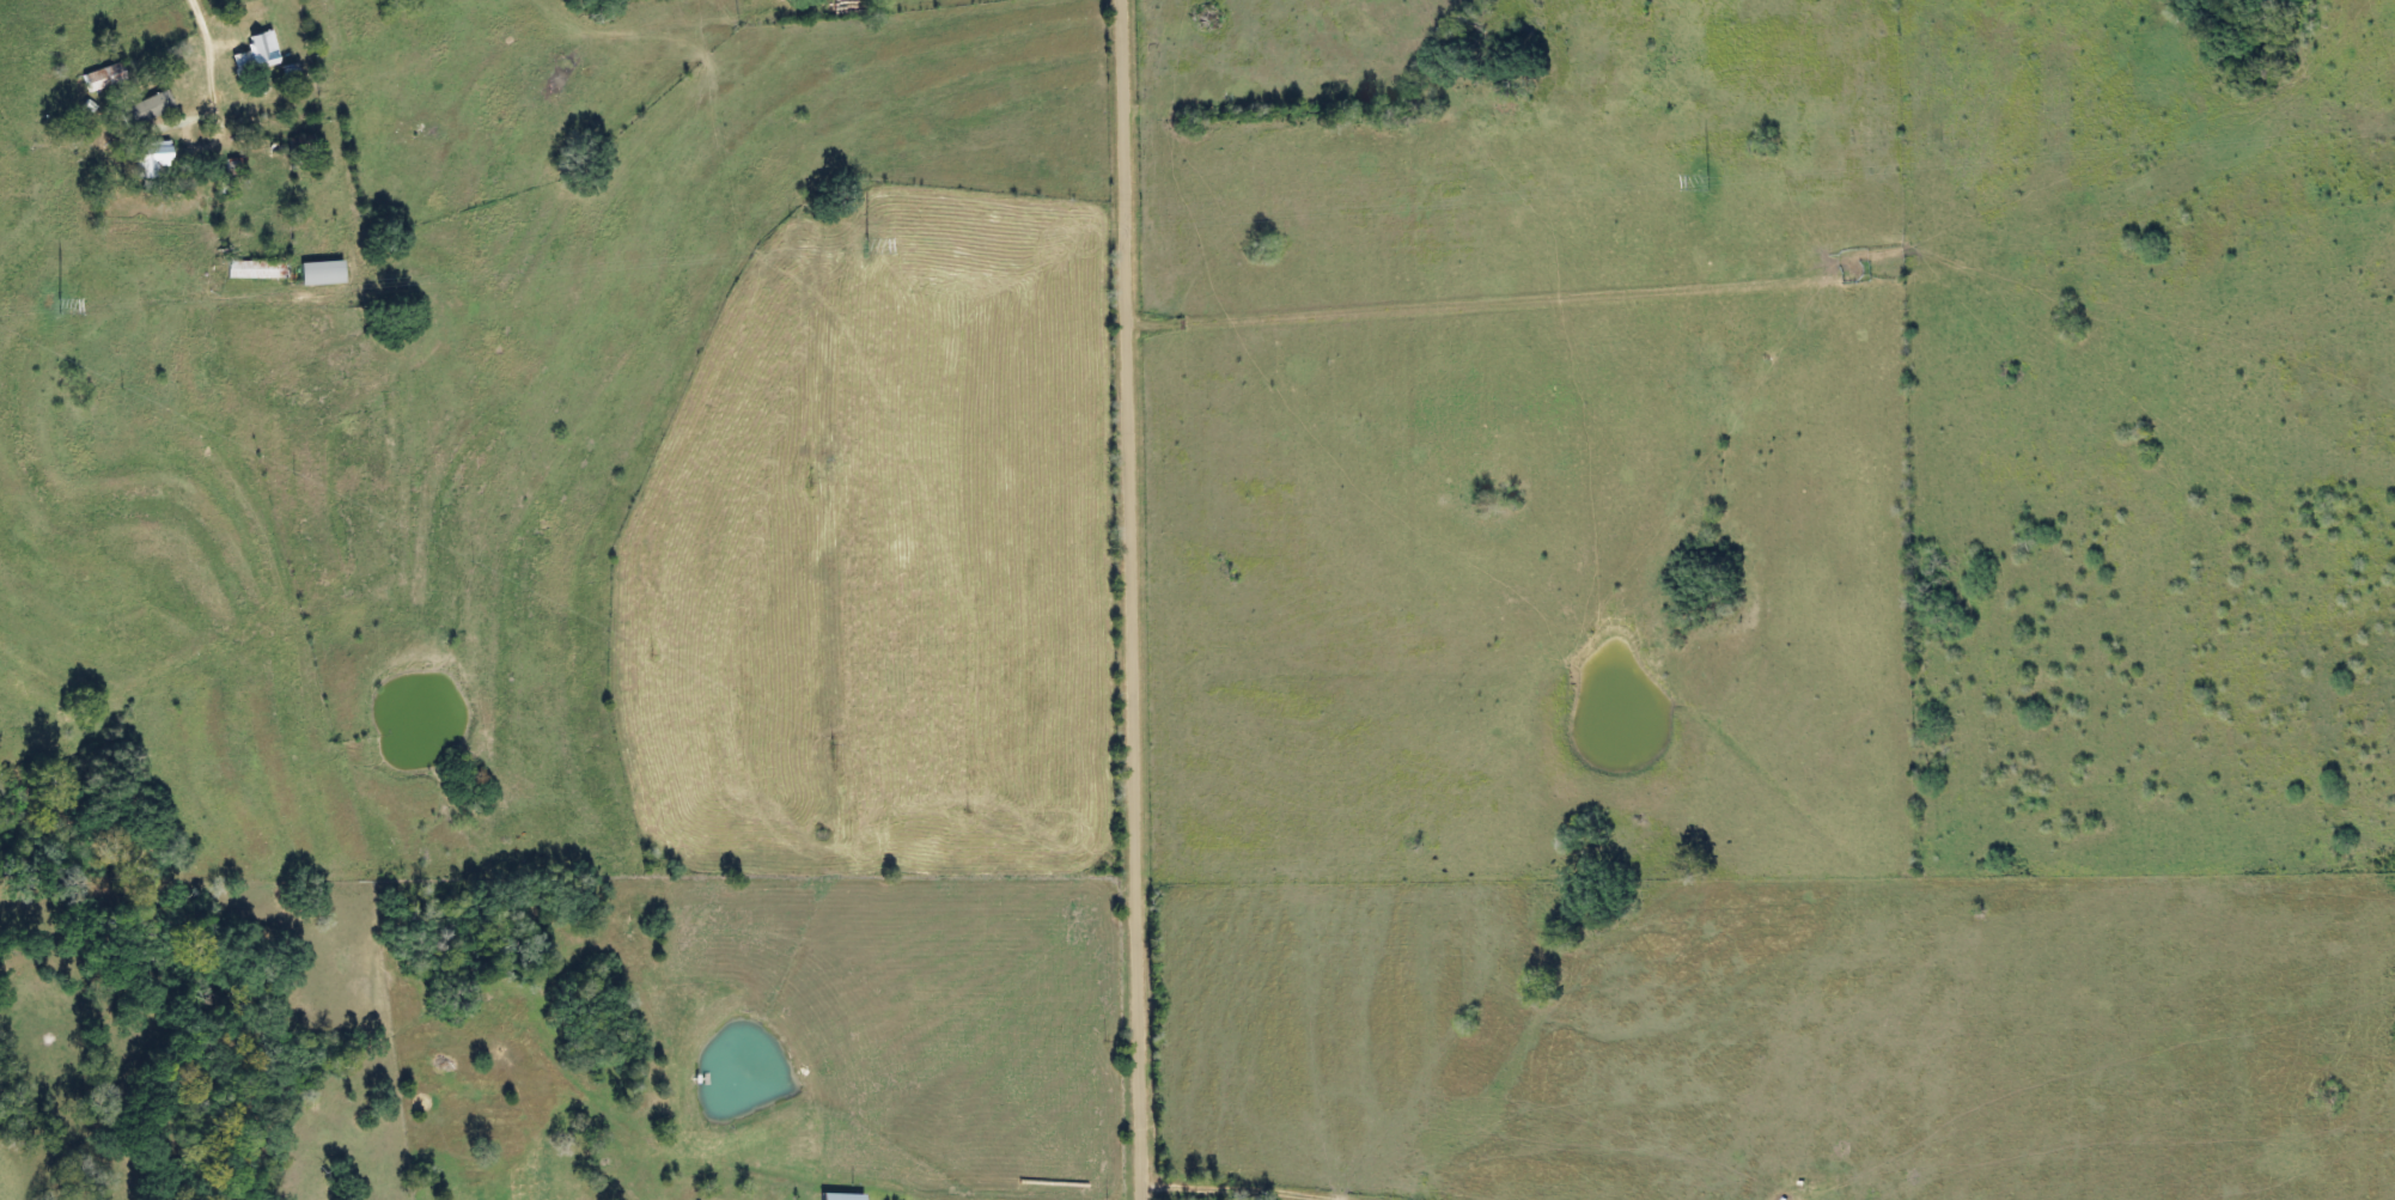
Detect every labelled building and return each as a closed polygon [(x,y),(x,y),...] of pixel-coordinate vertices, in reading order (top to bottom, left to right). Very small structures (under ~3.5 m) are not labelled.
[(250,36),(254,50),(235,55),(240,74),(283,63),(274,30),(250,36)] [(91,93),(130,77),(123,60),(84,76),(91,93)] [(299,73),(296,65),(285,69),(288,78),(299,73)] [(179,104),(173,93),(124,119),(130,131),(179,104)] [(293,138),(295,153),(317,149),(315,135),(293,138)] [(174,141),(137,141),(137,169),(174,169),(174,141)] [(290,260),(229,260),(229,278),(290,278),(290,260)] [(346,283),(346,261),(303,261),(303,283),(346,283)]
